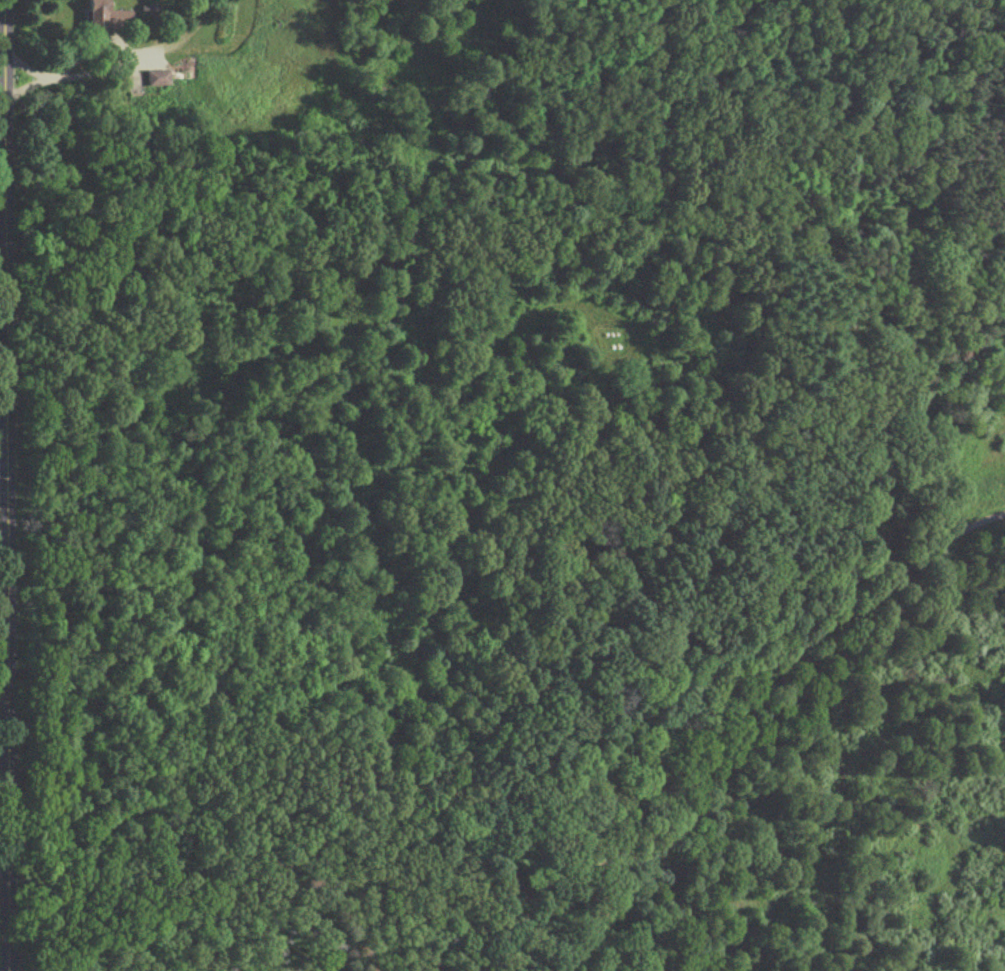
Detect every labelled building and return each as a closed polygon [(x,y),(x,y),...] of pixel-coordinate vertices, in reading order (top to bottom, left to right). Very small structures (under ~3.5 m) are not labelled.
[(107,8),(107,0),(88,0),(87,27),(130,28),(130,9),(107,8)] [(146,69),(147,84),(169,84),(168,68),(146,69)]
